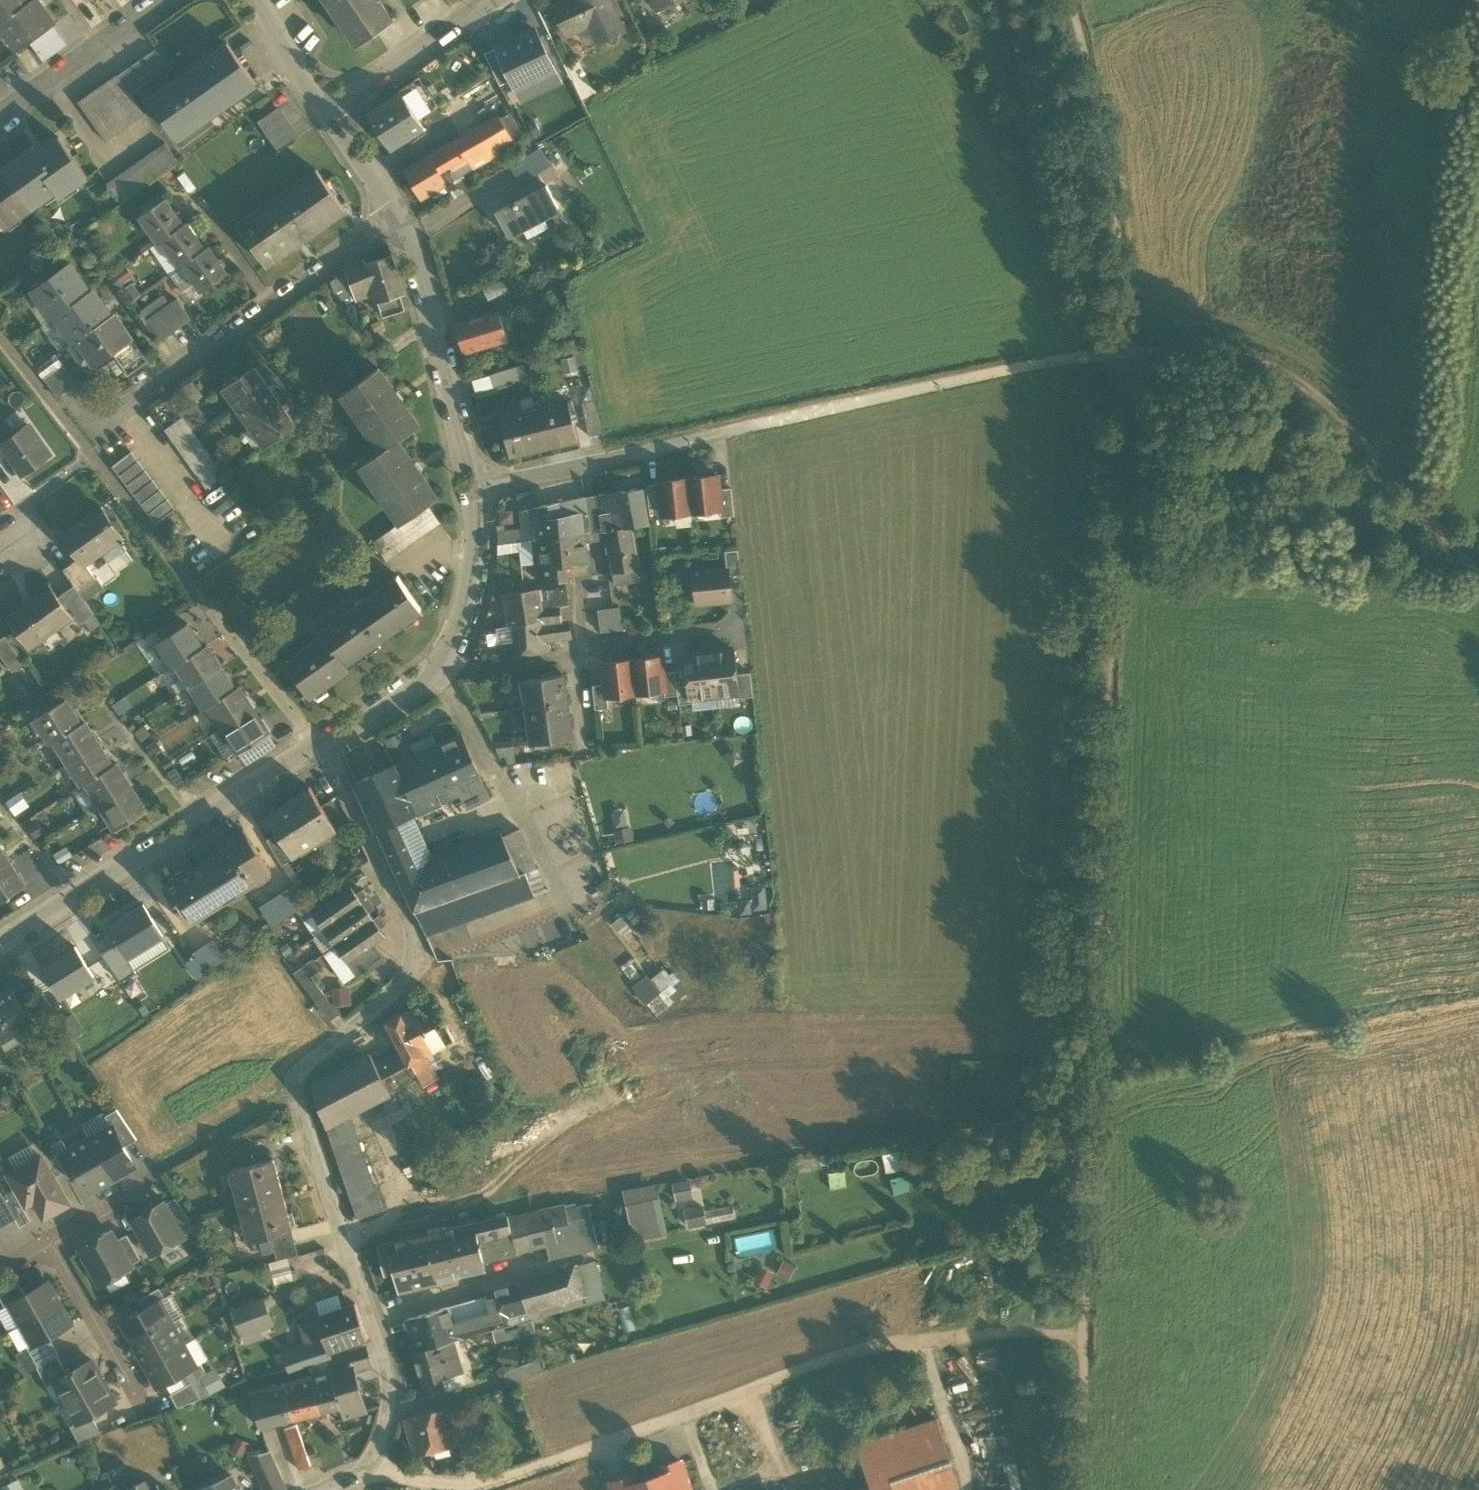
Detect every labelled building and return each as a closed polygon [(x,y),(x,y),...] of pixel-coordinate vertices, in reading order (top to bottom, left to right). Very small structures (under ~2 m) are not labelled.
[(3,20),(31,0),(0,0),(0,22),(3,20)] [(3,20),(22,46),(30,40),(52,24),(55,23),(38,0),(31,0),(3,20)] [(380,0),(334,0),(344,14),(339,17),(349,31),(354,28),(361,39),(357,42),(357,43),(393,19),(380,0)] [(601,41),(624,31),(609,0),(569,0),(552,8),(564,36),(587,25),(592,22),(601,41)] [(658,9),(677,0),(653,0),(658,9)] [(595,44),(601,41),(592,22),(587,25),(595,44)] [(30,40),(43,60),(66,44),(52,24),(30,40)] [(535,29),(496,48),(511,80),(513,85),(552,66),(535,29)] [(160,113),(179,140),(242,94),(239,89),(253,79),(227,42),(197,63),(201,68),(189,77),(185,72),(153,95),(164,110),(160,113)] [(496,48),(484,53),(500,85),(511,80),(496,48)] [(156,49),(146,56),(159,74),(168,67),(156,49)] [(146,56),(137,63),(149,80),(159,74),(146,56)] [(137,63),(128,69),(140,87),(149,80),(137,63)] [(556,74),(552,66),(513,85),(517,93),(556,74)] [(128,69),(118,76),(131,94),(140,87),(128,69)] [(77,102),(91,122),(131,94),(118,76),(117,74),(77,102)] [(399,90),(401,93),(418,120),(438,107),(419,77),(399,90)] [(367,114),(390,150),(423,129),(418,120),(401,93),(367,114)] [(145,113),(131,94),(91,122),(105,141),(145,113)] [(257,121),(278,150),(295,137),(275,108),(257,121)] [(443,178),(446,184),(514,145),(510,139),(511,138),(499,116),(458,140),(470,162),(443,178)] [(34,148),(3,170),(32,209),(56,192),(61,199),(88,179),(59,139),(38,154),(34,148)] [(444,151),(431,158),(443,178),(470,162),(458,140),(443,149),(444,151)] [(106,183),(121,204),(179,162),(165,142),(106,183)] [(510,165),(522,184),(546,169),(535,151),(510,165)] [(446,184),(443,178),(431,158),(430,155),(405,169),(422,198),(446,184)] [(248,239),(266,265),(331,220),(328,215),(342,205),(316,169),(287,190),(290,194),(278,203),(275,198),(243,221),(253,236),(248,239)] [(32,209),(3,170),(0,172),(0,226),(3,230),(32,209)] [(495,212),(506,234),(557,207),(546,185),(495,212)] [(158,243),(161,241),(184,224),(165,197),(139,216),(158,243)] [(179,267),(183,264),(206,248),(187,222),(184,224),(161,241),(179,267)] [(209,246),(206,248),(183,264),(201,291),(228,273),(209,246)] [(377,302),(378,302),(400,295),(404,294),(391,255),(366,263),(375,294),(377,302)] [(356,300),(375,294),(366,263),(364,260),(346,271),(356,300)] [(53,318),(56,315),(89,292),(69,264),(32,289),(53,318)] [(486,289),(490,298),(509,289),(505,280),(486,289)] [(92,290),(89,292),(56,315),(74,341),(77,339),(110,316),(92,290)] [(405,310),(400,295),(378,302),(383,317),(405,310)] [(177,299),(166,306),(180,325),(190,318),(177,299)] [(166,306),(157,312),(171,332),(180,325),(166,306)] [(455,324),(464,352),(507,339),(498,311),(455,324)] [(161,339),(171,332),(157,312),(147,319),(161,339)] [(114,314),(110,316),(77,339),(96,366),(112,354),(132,340),(114,314)] [(112,354),(124,372),(144,358),(132,340),(112,354)] [(35,368),(43,378),(53,371),(62,364),(55,354),(35,368)] [(513,367),(517,380),(528,377),(525,363),(513,367)] [(62,364),(53,371),(67,390),(77,383),(62,364)] [(225,387),(239,406),(268,386),(254,366),(225,387)] [(371,434),(382,449),(397,439),(418,424),(378,367),(347,389),(356,403),(352,406),(363,422),(367,419),(376,431),(371,434)] [(491,373),(495,387),(517,380),(513,367),(491,373)] [(58,397),(67,390),(53,371),(43,378),(58,397)] [(474,393),(495,387),(491,373),(470,380),(474,393)] [(282,405),(268,386),(239,406),(252,426),(282,405)] [(356,403),(347,389),(342,392),(352,406),(356,403)] [(567,401),(535,409),(545,448),(577,440),(567,401)] [(296,425),(282,405),(252,426),(266,445),(291,428),(296,425)] [(194,409),(186,414),(196,429),(204,424),(194,409)] [(510,456),(545,448),(535,409),(500,417),(510,456)] [(584,413),(589,436),(602,433),(597,410),(584,413)] [(164,429),(172,439),(190,427),(182,417),(164,429)] [(367,419),(363,422),(371,434),(376,431),(367,419)] [(1,445),(22,474),(50,455),(36,436),(33,438),(26,428),(29,426),(28,424),(12,436),(1,444),(1,445)] [(0,427),(0,446),(1,445),(1,444),(12,436),(3,425),(0,427)] [(36,436),(29,426),(26,428),(33,438),(36,436)] [(172,439),(178,449),(196,436),(190,427),(172,439)] [(178,449),(185,459),(203,446),(196,436),(178,449)] [(437,496),(397,439),(382,449),(361,464),(372,480),(377,477),(385,489),(380,492),(392,508),(396,505),(406,519),(427,504),(437,496)] [(185,459),(192,468),(210,456),(203,446),(185,459)] [(109,464),(156,523),(173,512),(126,452),(109,464)] [(192,468),(199,478),(217,465),(210,456),(192,468)] [(224,475),(217,465),(199,478),(206,488),(224,475)] [(717,475),(688,478),(691,512),(720,508),(721,508),(719,488),(717,475)] [(377,477),(372,480),(380,492),(385,489),(377,477)] [(662,515),(691,512),(688,478),(658,481),(658,483),(661,507),(662,515)] [(646,484),(649,508),(661,507),(658,483),(646,484)] [(720,508),(721,516),(734,515),(731,487),(719,488),(721,508),(720,508)] [(642,488),(612,494),(615,510),(599,513),(602,530),(606,530),(631,526),(649,523),(642,488)] [(596,496),(599,513),(615,510),(612,494),(596,496)] [(590,531),(602,530),(599,513),(596,496),(584,498),(590,529),(590,531)] [(584,497),(557,502),(559,517),(580,514),(583,532),(590,531),(590,529),(584,498),(584,497)] [(561,535),(583,532),(580,514),(559,517),(557,502),(533,507),(537,539),(561,535)] [(374,541),(387,559),(440,522),(427,504),(406,519),(401,522),(391,529),(374,541)] [(401,522),(406,519),(396,505),(392,508),(401,522)] [(85,562),(101,551),(119,538),(109,524),(112,522),(100,507),(78,523),(80,526),(65,537),(79,557),(84,563),(85,562)] [(522,510),(526,540),(534,539),(537,539),(533,507),(522,510)] [(80,526),(78,523),(63,534),(65,537),(80,526)] [(608,539),(610,555),(634,551),(631,526),(606,530),(608,539)] [(583,532),(584,541),(608,539),(606,530),(602,530),(590,531),(583,532)] [(583,532),(561,535),(565,567),(587,565),(584,541),(583,532)] [(566,578),(565,567),(561,535),(537,539),(534,539),(539,581),(566,578)] [(126,548),(119,538),(101,551),(108,561),(125,549),(126,548)] [(133,559),(125,549),(108,561),(115,571),(133,559)] [(727,569),(728,574),(740,573),(737,549),(725,550),(727,569)] [(639,580),(634,551),(610,555),(615,584),(639,580)] [(78,590),(79,590),(96,578),(85,562),(84,563),(79,557),(63,568),(78,590)] [(694,572),(697,602),(730,599),(728,574),(727,569),(694,572)] [(287,661),(310,694),(349,667),(345,662),(421,608),(397,575),(321,629),(324,634),(287,661)] [(97,577),(96,578),(79,590),(85,599),(103,586),(97,577)] [(7,618),(28,647),(71,617),(72,616),(62,601),(51,586),(7,618)] [(505,592),(510,625),(544,620),(542,608),(539,588),(505,592)] [(94,612),(85,599),(79,590),(78,590),(62,601),(72,616),(71,617),(76,625),(94,612)] [(544,595),(545,608),(568,605),(567,599),(563,599),(563,593),(544,595)] [(568,612),(568,605),(545,608),(542,608),(544,620),(544,622),(561,620),(560,613),(568,612)] [(254,615),(259,622),(270,614),(265,607),(254,615)] [(598,611),(600,632),(622,629),(619,609),(598,611)] [(164,623),(170,634),(187,623),(180,613),(164,623)] [(544,622),(544,620),(510,625),(509,626),(513,657),(549,651),(547,640),(544,625),(544,622)] [(172,666),(176,664),(203,647),(188,623),(187,623),(170,634),(157,642),(172,666)] [(544,625),(547,640),(571,637),(568,623),(548,625),(548,624),(544,625)] [(7,664),(19,655),(5,636),(0,639),(0,655),(7,664)] [(176,664),(190,686),(221,666),(207,644),(203,647),(176,664)] [(733,649),(709,652),(714,695),(737,693),(738,693),(736,673),(733,649)] [(692,698),(714,695),(709,652),(685,654),(688,679),(690,698),(692,698)] [(662,656),(632,660),(635,693),(664,690),(665,690),(663,672),(662,656)] [(607,696),(635,693),(632,660),(602,663),(604,684),(606,696),(607,696)] [(205,708),(209,705),(235,688),(221,666),(190,686),(205,708)] [(688,679),(676,680),(675,671),(663,672),(665,690),(664,690),(665,696),(678,695),(679,704),(692,702),(692,698),(690,698),(688,679)] [(737,693),(738,697),(753,696),(750,672),(736,673),(738,693),(737,693)] [(525,693),(527,706),(566,700),(562,674),(524,679),(526,693),(525,693)] [(592,685),(595,709),(608,707),(607,696),(606,696),(604,684),(592,685)] [(209,705),(222,727),(253,707),(239,685),(235,688),(209,705)] [(50,743),(54,740),(82,723),(66,699),(35,719),(50,743)] [(572,738),(566,700),(527,706),(532,742),(551,739),(551,740),(572,738)] [(269,732),(253,707),(222,727),(238,751),(239,751),(268,732),(269,732)] [(54,740),(68,762),(100,742),(86,720),(82,723),(54,740)] [(384,736),(388,749),(406,743),(402,731),(384,736)] [(247,765),(277,746),(268,732),(239,751),(247,765)] [(394,765),(415,811),(415,812),(461,792),(467,806),(489,795),(460,735),(394,765)] [(82,784),(88,781),(114,765),(100,742),(68,762),(82,784)] [(394,761),(409,756),(405,745),(391,750),(394,761)] [(88,781),(102,803),(132,784),(118,762),(114,765),(88,781)] [(397,820),(415,811),(394,765),(356,782),(377,828),(397,820)] [(147,808),(132,784),(102,803),(117,827),(147,808)] [(300,796),(290,803),(314,841),(336,827),(322,804),(311,787),(299,794),(300,796)] [(322,804),(336,827),(347,821),(332,798),(322,804)] [(293,854),(314,841),(290,803),(279,810),(278,808),(267,814),(278,832),(292,855),(293,854)] [(377,828),(400,878),(418,870),(417,866),(418,866),(397,820),(377,828)] [(519,829),(503,836),(520,873),(525,871),(526,872),(536,868),(519,829)] [(225,849),(206,861),(229,899),(271,873),(254,843),(249,846),(240,832),(222,843),(225,849)] [(267,839),(283,865),(295,858),(293,854),(292,855),(278,832),(267,839)] [(400,878),(415,912),(500,881),(520,874),(520,873),(503,836),(502,834),(471,844),(418,866),(417,866),(418,870),(400,878)] [(10,860),(0,844),(0,866),(10,860)] [(10,860),(0,866),(0,901),(26,885),(10,860)] [(188,923),(229,899),(206,861),(191,870),(193,874),(180,882),(178,878),(165,886),(188,923)] [(526,872),(534,894),(544,890),(536,868),(526,872)] [(534,894),(526,872),(525,871),(520,873),(520,874),(500,881),(508,901),(508,903),(534,894)] [(508,901),(500,881),(415,912),(424,932),(508,901)] [(335,883),(306,903),(313,913),(342,892),(335,883)] [(296,910),(306,903),(294,885),(273,898),(286,917),(296,910)] [(296,910),(315,936),(368,899),(362,889),(355,894),(355,895),(352,897),(347,889),(342,892),(313,913),(306,903),(296,910)] [(286,917),(273,898),(260,907),(272,926),(286,917)] [(314,937),(325,953),(370,922),(369,921),(364,914),(367,912),(368,913),(375,908),(368,899),(315,936),(314,937)] [(143,903),(107,926),(118,942),(127,957),(163,934),(143,903)] [(369,921),(370,922),(325,953),(324,954),(344,983),(356,975),(347,962),(374,943),(381,938),(376,931),(379,929),(386,924),(379,914),(369,921)] [(195,956),(206,972),(228,957),(215,939),(193,954),(195,956)] [(118,942),(101,953),(121,981),(136,972),(127,957),(118,942)] [(347,962),(356,975),(382,956),(374,943),(347,962)] [(75,946),(42,967),(61,996),(94,975),(75,946)] [(206,972),(195,956),(187,962),(198,978),(206,972)] [(312,958),(303,965),(311,976),(320,969),(312,958)] [(648,971),(632,983),(658,1015),(688,990),(667,964),(652,976),(648,971)] [(293,972),(315,1001),(324,994),(311,976),(303,965),(293,972)] [(1,1038),(14,1030),(16,1032),(35,1020),(25,1005),(24,1006),(12,987),(11,988),(12,990),(0,998),(0,1037),(1,1038)] [(350,987),(331,989),(333,1005),(351,1003),(350,987)] [(315,1001),(326,1017),(336,1009),(333,1005),(324,994),(315,1001)] [(433,999),(411,1009),(433,1052),(455,1040),(433,999)] [(410,1064),(433,1052),(411,1009),(385,1022),(400,1050),(408,1065),(410,1064)] [(85,1030),(73,1012),(62,1019),(74,1037),(85,1030)] [(18,1036),(16,1032),(14,1030),(1,1038),(5,1044),(18,1036)] [(375,1063),(383,1078),(408,1065),(400,1050),(375,1063)] [(371,1055),(358,1062),(377,1099),(390,1092),(383,1078),(375,1063),(371,1055)] [(426,1057),(411,1066),(418,1079),(423,1086),(437,1077),(426,1057)] [(312,1086),(326,1126),(351,1113),(377,1099),(358,1062),(312,1086)] [(410,1064),(408,1065),(383,1078),(390,1092),(394,1090),(395,1091),(418,1079),(411,1066),(410,1064)] [(112,1125),(124,1146),(137,1139),(117,1109),(105,1115),(111,1126),(112,1125)] [(89,1138),(111,1126),(105,1115),(103,1111),(81,1123),(89,1138)] [(384,1209),(351,1113),(326,1126),(357,1218),(384,1209)] [(111,1126),(89,1138),(113,1180),(136,1167),(124,1146),(112,1125),(111,1126)] [(90,1193),(113,1180),(89,1138),(68,1150),(67,1151),(78,1172),(90,1193)] [(50,1146),(68,1178),(78,1172),(67,1151),(68,1150),(62,1140),(50,1146)] [(9,1156),(17,1170),(41,1156),(33,1142),(9,1156)] [(885,1170),(903,1167),(900,1150),(882,1153),(885,1170)] [(34,1201),(44,1219),(69,1204),(41,1156),(17,1170),(34,1201)] [(229,1171),(238,1206),(283,1195),(274,1159),(229,1171)] [(6,1176),(13,1189),(24,1207),(34,1201),(17,1170),(6,1176)] [(31,1220),(24,1207),(13,1189),(2,1195),(14,1215),(13,1216),(20,1227),(31,1220)] [(0,1196),(0,1220),(2,1223),(13,1216),(14,1215),(2,1195),(0,1196)] [(292,1230),(283,1195),(238,1206),(248,1242),(270,1236),(292,1230)] [(164,1203),(183,1235),(196,1228),(176,1196),(164,1203)] [(626,1205),(634,1238),(666,1231),(659,1198),(626,1205)] [(132,1219),(152,1254),(183,1236),(183,1235),(164,1203),(164,1201),(132,1219)] [(547,1245),(550,1259),(598,1247),(588,1204),(566,1209),(565,1204),(538,1210),(547,1245)] [(685,1211),(689,1226),(706,1223),(702,1207),(685,1211)] [(538,1210),(524,1214),(532,1249),(547,1245),(538,1210)] [(516,1252),(532,1249),(524,1214),(508,1217),(516,1252)] [(507,1215),(474,1223),(483,1260),(516,1252),(508,1217),(507,1215)] [(452,1267),(483,1260),(474,1223),(427,1233),(438,1283),(454,1279),(452,1267)] [(736,1236),(740,1255),(778,1246),(773,1227),(736,1236)] [(270,1236),(277,1260),(298,1254),(292,1230),(270,1236)] [(80,1248),(100,1284),(131,1266),(130,1264),(116,1240),(111,1231),(80,1248)] [(401,1292),(438,1283),(427,1233),(380,1244),(385,1267),(394,1264),(401,1292)] [(116,1240),(130,1264),(140,1258),(127,1234),(116,1240)] [(296,1280),(290,1259),(270,1264),(275,1285),(296,1280)] [(509,1284),(519,1323),(586,1305),(576,1265),(509,1284)] [(9,1304),(21,1324),(60,1302),(48,1281),(25,1294),(9,1303),(9,1304)] [(4,1307),(9,1304),(9,1303),(25,1294),(19,1283),(0,1294),(0,1299),(4,1307)] [(408,1320),(417,1350),(453,1340),(459,1338),(496,1329),(518,1323),(519,1323),(509,1284),(485,1291),(492,1311),(494,1316),(487,1319),(485,1313),(456,1322),(451,1306),(408,1320)] [(138,1298),(144,1309),(160,1300),(160,1301),(165,1298),(159,1287),(138,1298)] [(232,1309),(243,1334),(273,1322),(264,1297),(232,1309)] [(121,1322),(133,1343),(172,1321),(160,1301),(160,1300),(144,1309),(121,1322)] [(71,1323),(60,1302),(21,1324),(32,1344),(32,1345),(48,1336),(71,1323)] [(325,1342),(328,1351),(330,1351),(367,1338),(355,1303),(316,1316),(325,1342)] [(133,1343),(145,1365),(184,1343),(172,1321),(133,1343)] [(496,1329),(499,1339),(521,1333),(518,1323),(496,1329)] [(27,1346),(38,1366),(57,1355),(58,1354),(48,1336),(32,1345),(32,1344),(27,1346)] [(462,1373),(453,1340),(417,1350),(415,1351),(428,1395),(444,1390),(441,1379),(462,1373)] [(283,1357),(288,1372),(310,1364),(328,1358),(332,1357),(330,1351),(328,1351),(325,1342),(283,1357)] [(196,1365),(184,1343),(145,1365),(157,1386),(180,1373),(196,1365)] [(350,1360),(353,1372),(376,1364),(369,1344),(346,1352),(348,1360),(350,1360)] [(67,1373),(57,1355),(38,1366),(36,1366),(47,1386),(54,1382),(53,1381),(67,1373)] [(54,1382),(65,1402),(103,1380),(92,1359),(67,1373),(53,1381),(54,1382)] [(329,1365),(331,1371),(340,1406),(343,1417),(364,1412),(353,1372),(350,1360),(348,1360),(329,1365)] [(180,1373),(186,1384),(191,1381),(199,1397),(209,1393),(201,1377),(206,1374),(200,1362),(196,1365),(180,1373)] [(509,1370),(514,1382),(518,1381),(532,1375),(527,1363),(509,1370)] [(320,1411),(332,1408),(340,1406),(331,1371),(312,1376),(320,1411)] [(293,1418),(320,1411),(312,1376),(284,1384),(293,1418)] [(115,1401),(103,1380),(65,1402),(76,1422),(77,1423),(91,1415),(115,1401)] [(200,1397),(199,1397),(191,1381),(186,1384),(170,1393),(177,1406),(200,1397)] [(250,1393),(259,1427),(290,1419),(293,1418),(284,1384),(281,1385),(250,1393)] [(343,1417),(340,1406),(332,1408),(335,1419),(343,1417)] [(415,1454),(455,1445),(450,1426),(446,1409),(434,1412),(406,1419),(415,1454)] [(69,1426),(79,1442),(101,1433),(91,1415),(77,1423),(76,1422),(69,1426)] [(870,1486),(891,1479),(894,1489),(946,1489),(960,1486),(936,1417),(856,1445),(870,1486)] [(464,1422),(450,1426),(455,1445),(469,1441),(468,1436),(464,1422)] [(284,1428),(290,1445),(302,1440),(296,1424),(284,1428)] [(290,1445),(299,1470),(311,1466),(302,1440),(290,1445)] [(247,1455),(253,1467),(272,1459),(269,1451),(247,1455)] [(263,1489),(282,1489),(286,1489),(272,1459),(253,1467),(263,1489)] [(682,1461),(657,1469),(659,1476),(627,1486),(628,1489),(691,1489),(682,1461)] [(231,1475),(197,1489),(238,1489),(231,1475)] [(611,1489),(628,1489),(627,1486),(625,1479),(610,1484),(611,1489)] [(859,1489),(894,1489),(891,1479),(870,1486),(859,1489)] [(111,1486),(113,1489),(127,1489),(129,1489),(124,1480),(113,1486),(111,1486)] [(129,1489),(127,1489),(148,1489),(144,1481),(129,1489)]
